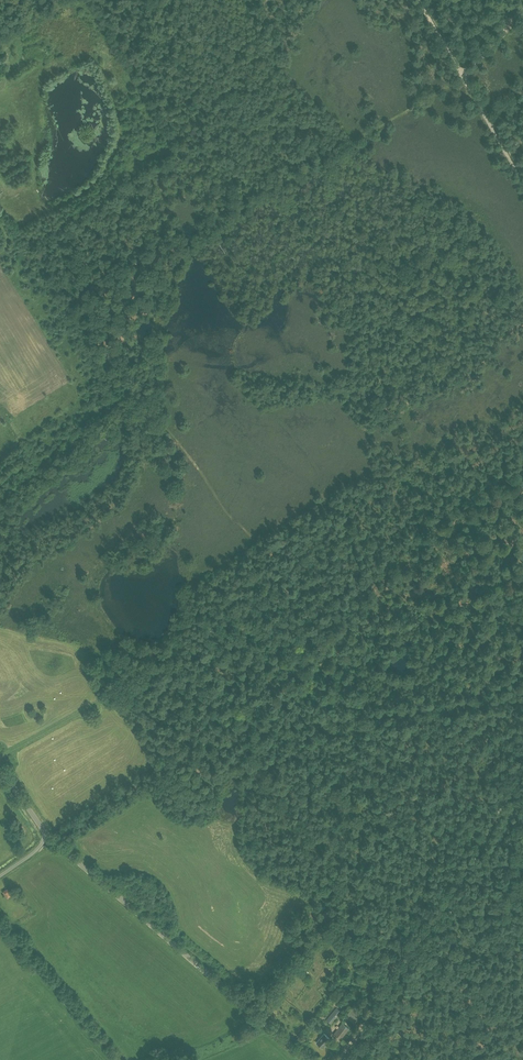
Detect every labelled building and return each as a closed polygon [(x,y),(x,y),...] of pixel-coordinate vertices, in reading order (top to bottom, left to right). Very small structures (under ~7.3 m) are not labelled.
[(9,898),(13,895),(8,888),(4,891),(9,898)] [(357,1020),(362,1014),(353,1007),(348,1013),(357,1020)] [(331,1024),(341,1012),(337,1008),(327,1020),(331,1024)] [(341,1039),(349,1028),(342,1023),(334,1034),(341,1039)] [(323,1048),(330,1039),(324,1033),(316,1042),(323,1048)]
